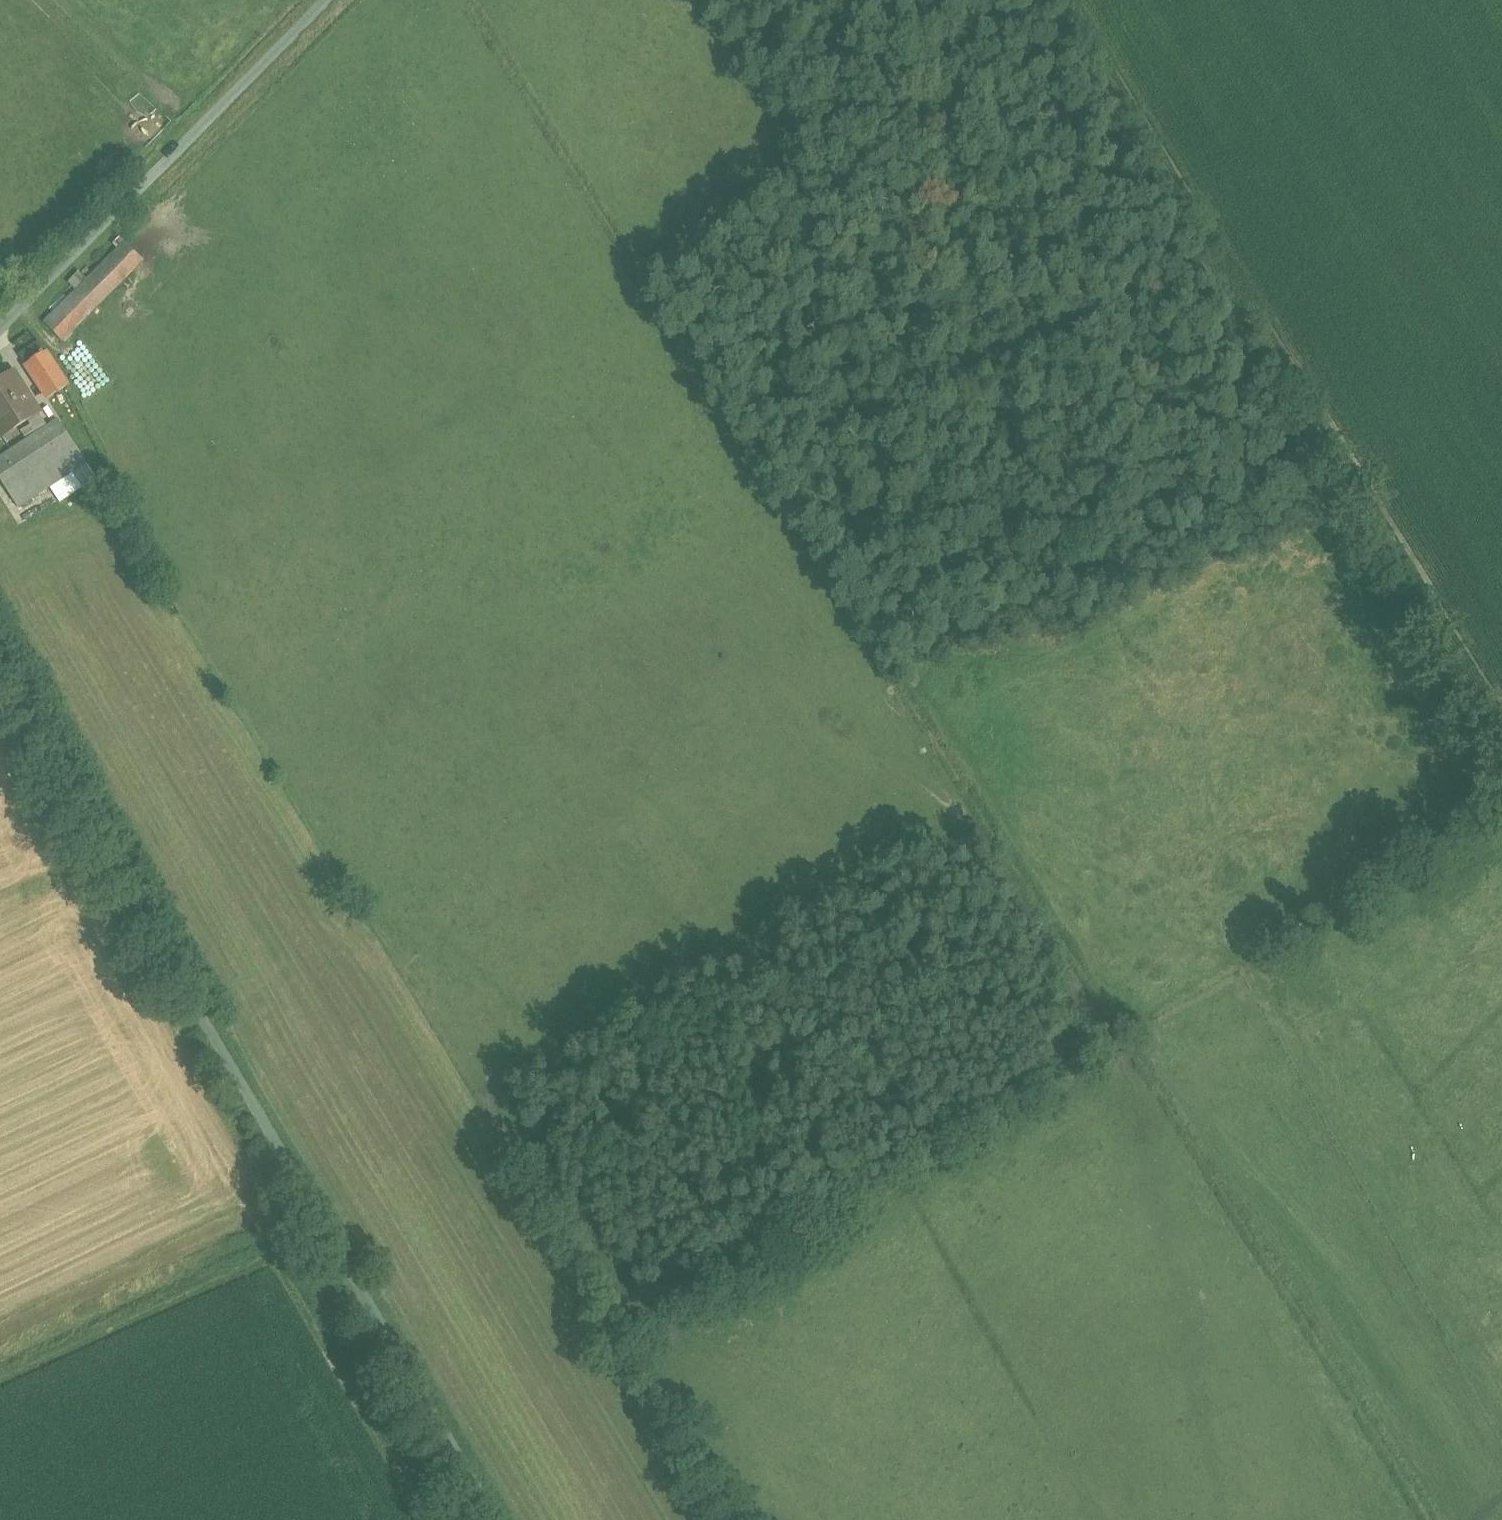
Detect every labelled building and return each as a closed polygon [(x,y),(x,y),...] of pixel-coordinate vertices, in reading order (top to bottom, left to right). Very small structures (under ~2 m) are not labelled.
[(125,249),(43,318),(61,340),(142,269),(125,249)] [(50,349),(27,364),(50,399),(73,384),(50,349)] [(8,373),(3,363),(0,365),(0,378),(8,373)] [(39,416),(15,373),(0,381),(0,435),(1,437),(21,427),(39,416)] [(46,428),(39,416),(21,427),(28,440),(46,428)] [(89,464),(60,419),(46,428),(28,440),(0,458),(0,476),(21,509),(89,464)]
